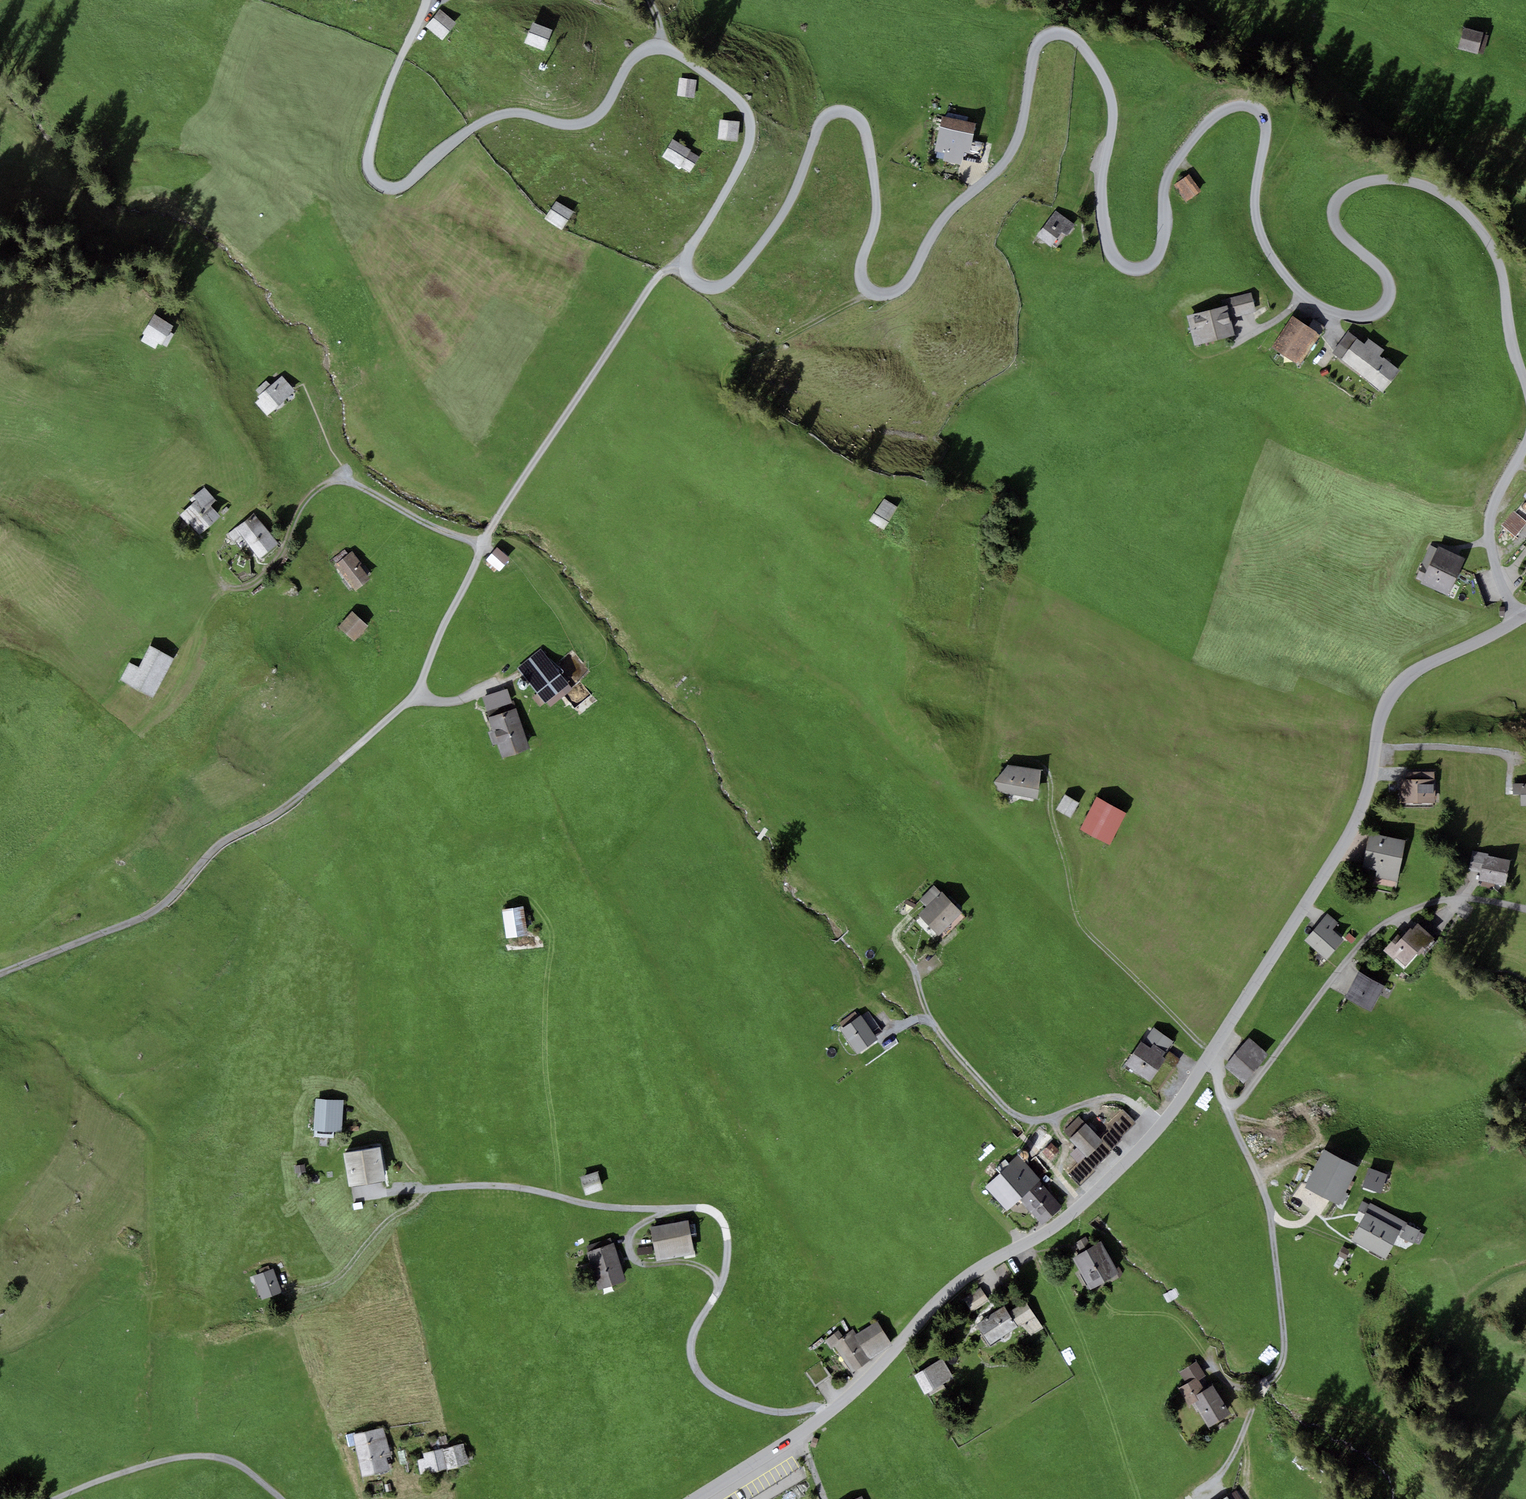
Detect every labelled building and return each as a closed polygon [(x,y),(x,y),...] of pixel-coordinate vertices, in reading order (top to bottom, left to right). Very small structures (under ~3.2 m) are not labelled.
[(442,41),(457,23),(439,9),(425,27),(442,41)] [(533,23),(524,43),(544,51),(552,31),(533,23)] [(1492,37),(1466,30),(1460,51),(1486,58),(1492,37)] [(695,98),(696,80),(679,78),(677,96),(695,98)] [(961,166),(964,152),(969,153),(976,124),(942,116),(934,151),(945,153),(943,161),(961,166)] [(737,142),(740,122),(720,119),(718,140),(737,142)] [(671,141),(662,157),(690,172),(699,156),(690,152),(691,150),(672,139),(671,141)] [(1201,191),(1189,175),(1175,185),(1188,202),(1201,191)] [(556,200),(544,219),(561,230),(573,212),(556,200)] [(1056,210),(1036,236),(1051,247),(1062,232),(1067,236),(1075,225),(1056,210)] [(1251,292),(1225,299),(1227,305),(1230,318),(1256,311),(1251,292)] [(1230,318),(1227,305),(1187,316),(1195,346),(1235,335),(1230,318)] [(174,324),(155,314),(144,335),(163,344),(174,324)] [(1292,316),(1271,348),(1299,366),(1320,334),(1292,316)] [(1331,352),(1340,359),(1357,338),(1348,331),(1331,352)] [(1340,359),(1363,377),(1379,356),(1384,350),(1369,338),(1364,344),(1357,338),(1340,359)] [(1382,358),(1379,356),(1363,377),(1383,393),(1400,373),(1401,371),(1383,357),(1382,358)] [(255,404),(267,417),(295,391),(283,378),(281,376),(270,386),(260,395),(257,397),(260,400),(255,404)] [(256,390),(260,395),(270,386),(266,381),(256,390)] [(193,503),(180,515),(201,535),(221,516),(210,505),(216,500),(204,486),(190,500),(193,503)] [(902,505),(888,499),(876,522),(890,529),(902,505)] [(1525,524),(1525,521),(1514,511),(1502,525),(1516,537),(1525,524)] [(279,544),(254,514),(227,536),(235,546),(244,539),(260,559),(279,544)] [(1448,595),(1465,559),(1438,547),(1437,549),(1430,546),(1415,578),(1422,581),(1421,583),(1448,595)] [(513,559),(500,547),(489,560),(501,572),(513,559)] [(333,559),(337,564),(348,554),(345,550),(333,559)] [(337,564),(335,565),(356,591),(370,579),(359,566),(362,563),(352,551),(348,554),(337,564)] [(368,626),(352,611),(338,627),(355,642),(368,626)] [(153,698),(174,659),(150,646),(139,667),(129,662),(119,681),(153,698)] [(573,689),(540,649),(518,666),(550,707),(573,689)] [(481,698),(488,718),(514,709),(507,689),(481,698)] [(530,749),(516,708),(514,709),(488,718),(493,731),(488,732),(493,746),(498,745),(503,759),(530,749)] [(1037,799),(1040,770),(1008,765),(994,782),(1003,794),(1037,799)] [(1400,780),(1400,803),(1434,803),(1434,779),(1408,780),(1400,780)] [(1513,784),(1513,794),(1521,794),(1521,806),(1525,806),(1525,784),(1513,784)] [(1071,818),(1079,803),(1064,795),(1056,810),(1071,818)] [(1127,812),(1097,796),(1080,830),(1110,846),(1127,812)] [(1398,882),(1405,840),(1369,834),(1362,876),(1398,882)] [(1488,856),(1488,854),(1470,851),(1467,869),(1480,872),(1483,856),(1488,856)] [(1506,886),(1510,861),(1488,856),(1483,856),(1480,872),(1479,881),(1506,886)] [(926,907),(941,892),(934,886),(920,901),(926,907)] [(939,936),(962,913),(941,892),(926,907),(918,915),(939,936)] [(529,933),(524,906),(503,910),(508,937),(529,933)] [(1328,914),(1304,941),(1327,960),(1344,940),(1332,930),(1338,923),(1328,914)] [(1410,928),(1401,938),(1398,935),(1383,950),(1393,960),(1396,957),(1406,966),(1432,936),(1418,924),(1412,930),(1410,928)] [(1371,1012),(1384,986),(1359,972),(1346,998),(1371,1012)] [(843,1028),(840,1030),(858,1054),(879,1040),(872,1030),(878,1026),(868,1011),(859,1017),(843,1028)] [(840,1023),(843,1028),(859,1017),(855,1012),(840,1023)] [(1153,1045),(1165,1053),(1173,1041),(1153,1027),(1145,1039),(1153,1045)] [(1224,1067),(1243,1083),(1269,1054),(1250,1038),(1224,1067)] [(1140,1041),(1124,1064),(1151,1082),(1166,1059),(1163,1056),(1150,1048),(1140,1041)] [(1150,1048),(1163,1056),(1165,1053),(1153,1045),(1150,1048)] [(341,1131),(342,1100),(315,1099),(314,1130),(341,1131)] [(1071,1138),(1086,1124),(1079,1117),(1064,1132),(1071,1138)] [(1103,1142),(1086,1124),(1071,1138),(1069,1140),(1087,1157),(1103,1142)] [(1051,1142),(1043,1152),(1051,1159),(1060,1150),(1051,1142)] [(380,1147),(342,1153),(347,1187),(385,1181),(380,1147)] [(1339,1206),(1359,1168),(1325,1150),(1305,1188),(1339,1206)] [(985,1187),(1006,1211),(1019,1200),(1039,1182),(1041,1181),(1019,1156),(985,1187)] [(305,1164),(294,1166),(296,1175),(307,1173),(305,1164)] [(1388,1175),(1368,1168),(1362,1187),(1382,1193),(1388,1175)] [(604,1190),(598,1171),(580,1176),(585,1196),(604,1190)] [(1062,1207),(1039,1182),(1019,1200),(1042,1225),(1062,1207)] [(1365,1213),(1370,1205),(1362,1201),(1358,1209),(1365,1213)] [(1407,1223),(1371,1203),(1370,1205),(1365,1213),(1350,1240),(1385,1259),(1399,1236),(1406,1224),(1407,1223)] [(651,1227),(657,1261),(694,1254),(688,1220),(651,1227)] [(1420,1233),(1406,1224),(1399,1236),(1414,1244),(1420,1233)] [(1119,1274),(1101,1241),(1091,1247),(1085,1237),(1075,1243),(1081,1253),(1072,1258),(1091,1291),(1119,1274)] [(587,1246),(589,1251),(612,1244),(610,1239),(587,1246)] [(626,1282),(614,1244),(612,1244),(589,1251),(586,1252),(598,1290),(626,1282)] [(282,1293),(273,1269),(270,1270),(260,1274),(253,1277),(262,1301),(282,1293)] [(963,1300),(971,1313),(990,1301),(981,1288),(963,1300)] [(1008,1313),(1017,1328),(1022,1325),(1030,1337),(1043,1328),(1026,1302),(1008,1313)] [(975,1324),(989,1346),(1017,1328),(1008,1313),(1003,1306),(975,1324)] [(856,1335),(871,1358),(892,1344),(877,1321),(856,1335)] [(831,1349),(835,1347),(851,1373),(872,1359),(871,1358),(856,1335),(853,1330),(843,1337),(839,1331),(825,1340),(831,1349)] [(913,1376),(924,1395),(953,1378),(941,1359),(913,1376)] [(805,1373),(815,1387),(831,1375),(821,1362),(805,1373)] [(1186,1383),(1196,1377),(1198,1381),(1206,1376),(1204,1373),(1197,1362),(1189,1366),(1180,1372),(1186,1383)] [(1186,1383),(1178,1389),(1189,1406),(1192,1404),(1190,1400),(1204,1391),(1198,1381),(1196,1377),(1186,1383)] [(1231,1414),(1212,1386),(1204,1391),(1190,1400),(1192,1404),(1208,1429),(1231,1414)] [(380,1429),(353,1434),(362,1477),(389,1472),(386,1458),(391,1457),(383,1428),(380,1429)] [(818,1439),(813,1437),(810,1446),(815,1448),(818,1439)] [(443,1449),(448,1470),(468,1465),(464,1444),(443,1449)] [(428,1474),(448,1470),(443,1449),(423,1454),(424,1458),(417,1460),(421,1476),(428,1474)] [(1227,1497),(1229,1498),(1242,1498),(1236,1491),(1227,1497)]
